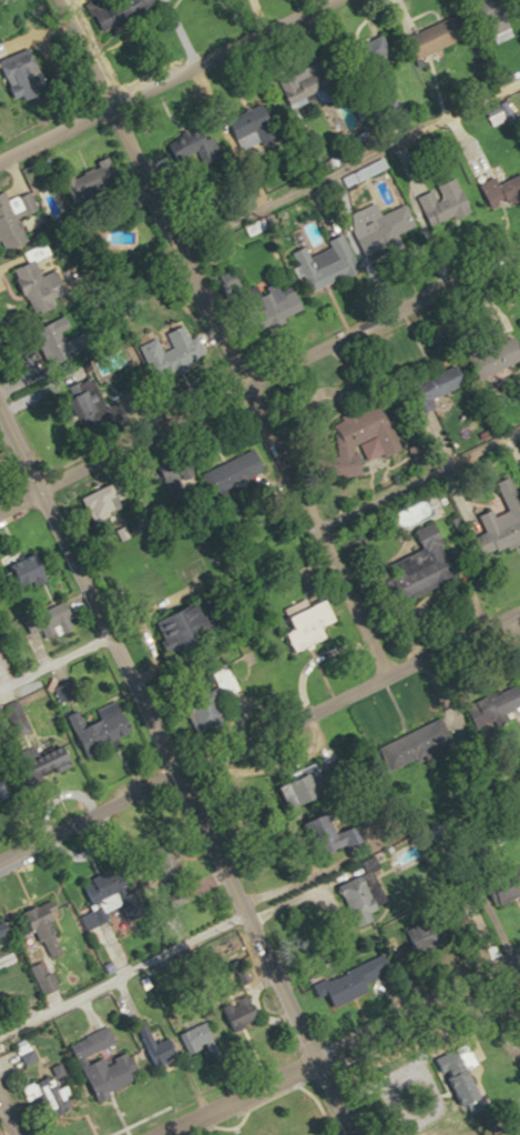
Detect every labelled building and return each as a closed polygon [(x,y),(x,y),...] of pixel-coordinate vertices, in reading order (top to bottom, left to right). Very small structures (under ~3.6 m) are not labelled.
[(96,15),(111,7),(107,0),(89,0),(96,15)] [(156,3),(155,0),(136,0),(141,10),(156,3)] [(416,59),(472,39),(464,14),(408,34),(416,59)] [(394,55),(386,34),(367,42),(375,62),(394,55)] [(21,93),(45,83),(36,61),(12,71),(21,93)] [(345,96),(332,72),(289,96),(297,111),(323,97),(327,105),(345,96)] [(278,140),(270,117),(233,129),(241,153),(278,140)] [(470,207),(457,178),(419,195),(431,224),(470,207)] [(501,199),(499,183),(484,184),(486,201),(501,199)] [(30,241),(20,219),(39,209),(32,194),(13,203),(7,190),(0,193),(0,241),(6,253),(30,241)] [(350,276),(341,233),(321,237),(323,246),(290,253),(297,287),(350,276)] [(37,317),(74,301),(60,269),(43,276),(37,260),(16,269),(37,317)] [(264,321),(293,313),(285,286),(256,294),(264,321)] [(51,358),(76,353),(69,317),(44,323),(51,358)] [(470,380),(516,360),(505,335),(459,355),(470,380)] [(411,410),(451,399),(443,372),(403,383),(411,410)] [(355,475),(354,464),(347,444),(369,436),(377,456),(394,450),(376,403),(369,404),(328,420),(331,454),(326,456),(307,458),(309,479),(355,475)] [(231,484),(227,463),(194,469),(198,491),(231,484)] [(80,497),(88,519),(114,510),(106,487),(80,497)] [(510,494),(497,498),(502,510),(488,515),(485,508),(471,513),(478,533),(466,537),(472,556),(519,540),(519,522),(510,494)] [(377,580),(387,603),(448,578),(425,522),(405,531),(414,550),(386,561),(392,574),(377,580)] [(36,568),(4,568),(4,583),(36,583),(36,568)] [(275,632),(281,649),(327,634),(315,600),(276,614),(281,630),(275,632)] [(150,616),(163,647),(198,632),(185,601),(150,616)] [(17,619),(21,633),(50,623),(54,634),(67,630),(58,605),(17,619)] [(203,670),(216,697),(231,690),(219,663),(203,670)] [(70,695),(65,680),(47,685),(52,700),(70,695)] [(518,707),(509,686),(478,699),(487,720),(518,707)] [(25,731),(11,698),(0,703),(0,715),(10,737),(25,731)] [(58,715),(75,756),(125,735),(111,701),(90,709),(94,718),(77,725),(70,710),(58,715)] [(445,744),(435,720),(371,745),(381,770),(445,744)] [(32,757),(27,746),(5,756),(20,789),(66,768),(55,746),(32,757)] [(281,798),(308,796),(305,773),(279,776),(281,798)] [(298,821),(310,844),(329,835),(317,811),(298,821)] [(171,871),(164,851),(147,857),(154,877),(171,871)] [(500,903),(519,893),(519,872),(516,864),(488,879),(500,903)] [(128,865),(95,877),(107,910),(125,904),(131,920),(146,914),(128,865)] [(347,927),(372,916),(355,875),(330,886),(347,927)] [(28,904),(45,958),(65,952),(56,924),(67,920),(59,894),(28,904)] [(8,955),(0,941),(0,960),(8,955)] [(50,975),(44,962),(33,967),(46,994),(59,988),(52,973),(50,975)] [(363,991),(352,967),(315,984),(326,1008),(363,991)] [(181,1034),(191,1053),(251,1023),(241,1004),(181,1034)] [(73,1044),(99,1101),(143,1080),(130,1052),(108,1062),(103,1051),(119,1043),(111,1026),(73,1044)] [(155,1041),(154,1034),(145,1035),(150,1065),(177,1061),(173,1038),(155,1041)] [(433,1057),(446,1103),(467,1097),(458,1067),(468,1064),(463,1048),(433,1057)]
